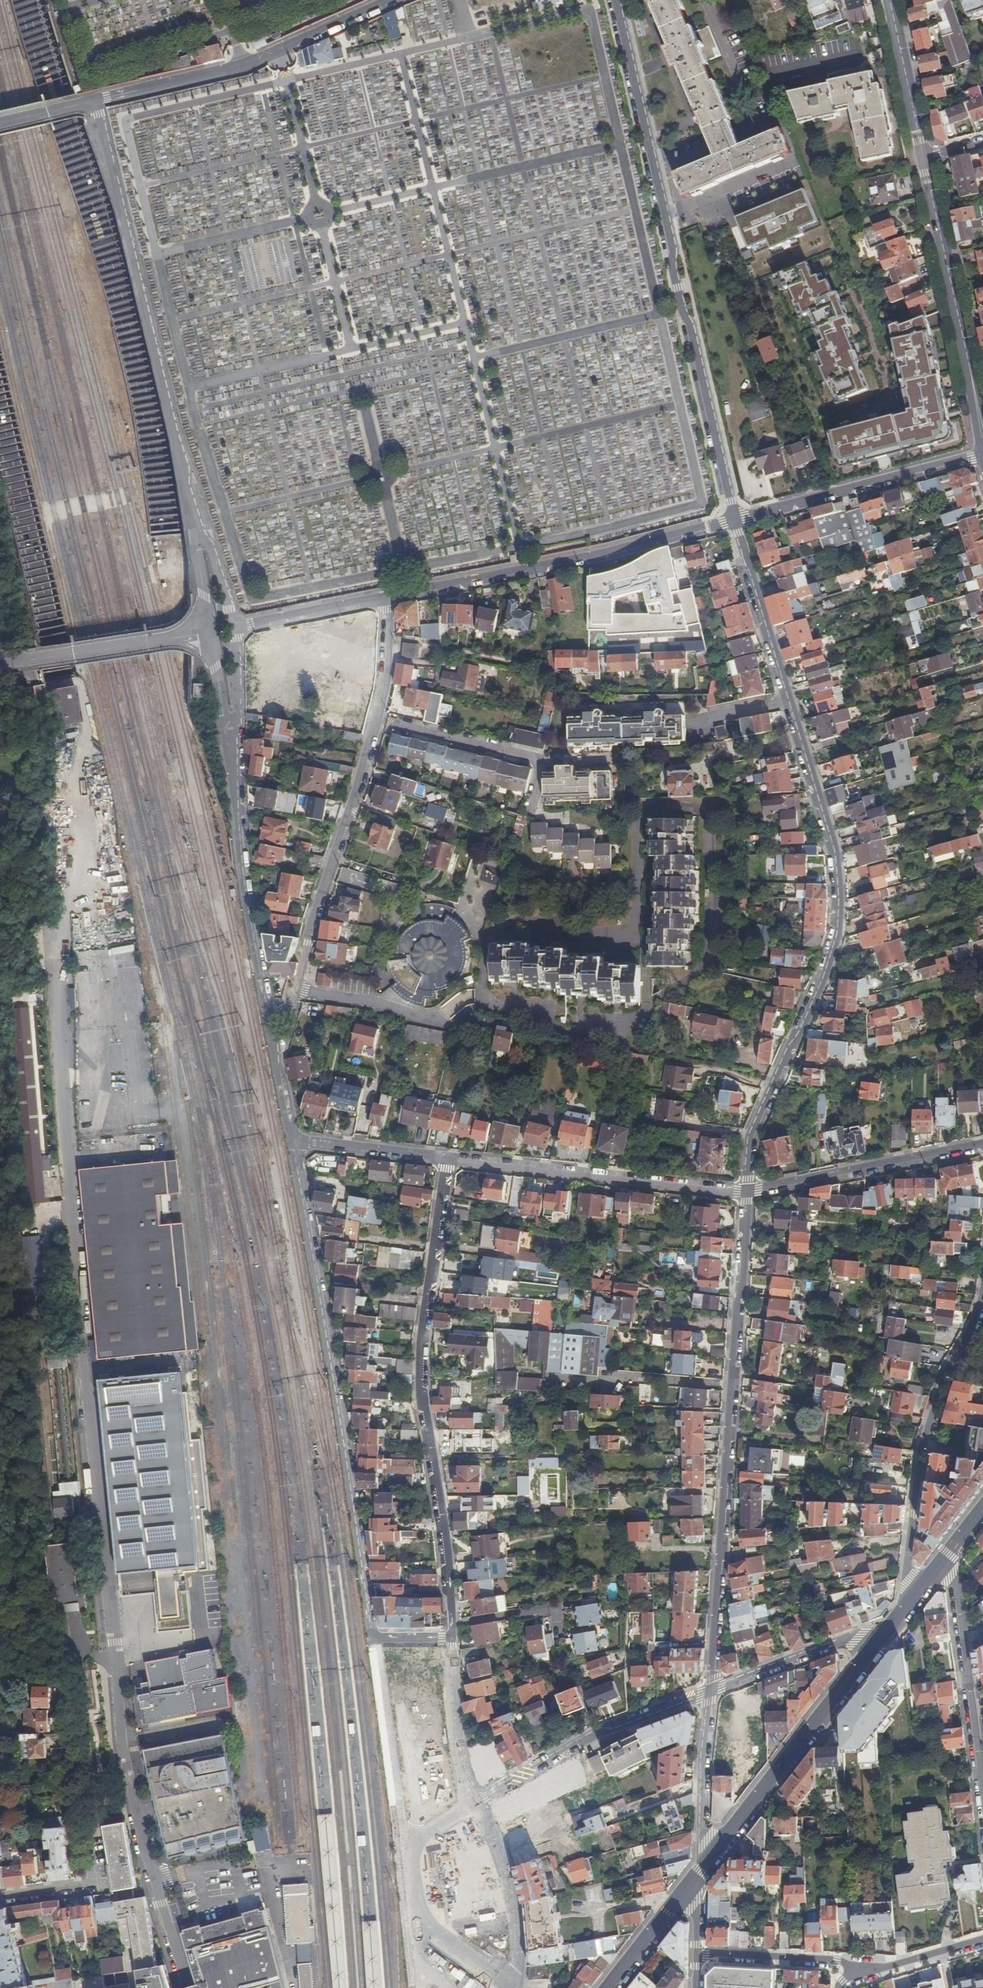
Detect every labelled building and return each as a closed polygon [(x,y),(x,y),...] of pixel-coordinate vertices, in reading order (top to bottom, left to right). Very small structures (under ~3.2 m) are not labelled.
[(650,0),(669,47),(665,48),(674,70),(678,67),(698,115),(701,122),(716,157),(711,159),(711,157),(705,160),(706,162),(675,175),(686,198),(720,184),(719,183),(757,167),(757,168),(792,153),(781,129),(752,142),(751,140),(745,143),(746,145),(741,147),(724,109),(726,108),(717,87),(715,87),(705,62),(721,55),(708,26),(692,33),(678,0),(649,0),(650,0)] [(776,11),(785,8),(789,16),(793,28),(797,26),(788,0),(771,0),(776,11)] [(841,13),(844,19),(852,16),(850,9),(847,2),(846,0),(836,0),(841,13)] [(865,0),(854,0),(847,2),(850,9),(853,8),(856,22),(862,21),(865,20),(869,19),(865,0)] [(909,10),(912,22),(930,17),(929,12),(939,9),(939,8),(944,7),(952,27),(941,31),(947,52),(949,56),(949,58),(969,50),(952,4),(951,0),(944,0),(935,2),(917,8),(909,10)] [(967,15),(979,11),(977,7),(982,6),(982,8),(982,0),(962,0),(967,15)] [(408,19),(404,6),(387,14),(390,24),(398,22),(407,19),(408,19)] [(841,13),(814,23),(817,31),(828,27),(844,21),(844,19),(841,13)] [(390,24),(387,14),(383,16),(389,41),(397,38),(402,37),(398,22),(390,24)] [(849,23),(837,27),(839,34),(851,29),(849,23)] [(929,28),(914,32),(918,50),(933,47),(929,28)] [(253,51),(275,42),(273,39),(268,41),(268,39),(264,40),(263,37),(251,40),(249,44),(251,45),(253,51)] [(335,60),(331,39),(304,51),(308,68),(319,65),(319,68),(325,66),(324,63),(325,63),(325,61),(335,60)] [(202,66),(225,60),(220,45),(197,52),(199,58),(198,58),(199,60),(202,62),(202,66)] [(884,58),(883,50),(868,56),(871,63),(884,58)] [(304,51),(298,54),(302,69),(308,68),(304,51)] [(949,56),(947,52),(920,58),(923,73),(941,69),(939,58),(949,56)] [(175,72),(192,68),(188,56),(182,58),(183,61),(173,64),(175,72)] [(862,162),(893,156),(886,123),(888,123),(880,84),(874,85),(871,73),(829,81),(829,84),(789,93),(789,94),(790,94),(800,121),(813,118),(814,121),(840,115),(839,111),(837,112),(837,109),(850,106),(859,148),(861,148),(863,161),(862,161),(862,162)] [(943,78),(925,81),(928,96),(937,94),(938,98),(948,96),(946,88),(958,85),(955,74),(943,77),(943,78)] [(962,96),(965,104),(965,105),(968,104),(973,117),(975,123),(982,120),(982,95),(982,93),(981,88),(962,95),(962,96)] [(965,104),(939,113),(944,127),(970,118),(965,105),(965,104)] [(938,110),(932,112),(937,137),(944,141),(949,140),(944,127),(939,113),(938,110)] [(980,153),(953,159),(957,174),(982,168),(982,163),(982,158),(980,153)] [(957,174),(962,197),(979,194),(976,179),(982,177),(982,168),(957,174)] [(900,199),(895,175),(868,180),(874,205),(900,199)] [(807,192),(741,219),(753,249),(772,242),(775,248),(806,235),(803,229),(819,222),(807,192)] [(980,206),(953,211),(956,224),(981,219),(982,218),(980,206)] [(956,224),(960,243),(976,240),(974,233),(982,232),(982,229),(981,219),(956,224)] [(872,227),(863,231),(865,236),(870,249),(870,250),(887,243),(885,239),(898,234),(893,220),(875,226),(877,232),(875,233),(872,227)] [(870,249),(865,236),(859,239),(863,251),(870,249)] [(880,254),(886,270),(891,269),(914,260),(906,237),(889,243),(891,250),(880,254)] [(914,260),(891,269),(897,285),(915,278),(919,276),(916,269),(920,267),(917,259),(914,260)] [(838,405),(873,392),(854,353),(858,352),(847,328),(852,327),(838,293),(834,295),(828,281),(823,283),(819,274),(816,275),(812,263),(777,276),(784,294),(790,291),(801,321),(811,317),(825,351),(817,354),(838,405)] [(915,278),(897,285),(886,290),(892,303),(907,297),(913,295),(909,285),(916,282),(915,278)] [(913,295),(907,297),(914,315),(915,315),(917,320),(927,316),(922,303),(929,301),(924,290),(913,295)] [(764,311),(761,304),(753,307),(755,315),(764,311)] [(929,317),(895,329),(909,413),(832,433),(842,467),(848,470),(956,442),(958,438),(929,317)] [(779,358),(771,338),(762,341),(761,338),(758,339),(760,343),(759,343),(767,363),(779,358)] [(768,417),(762,399),(747,403),(753,422),(768,417)] [(794,419),(791,412),(776,419),(779,425),(794,419)] [(787,448),(794,466),(805,461),(806,463),(816,459),(808,439),(787,448)] [(756,454),(759,465),(764,463),(766,468),(768,475),(786,470),(779,447),(756,454)] [(953,473),(920,482),(923,493),(940,488),(942,494),(947,493),(971,485),(978,483),(975,474),(966,469),(953,473)] [(971,485),(947,493),(949,500),(957,497),(961,511),(953,514),(956,523),(959,522),(977,516),(979,516),(976,508),(977,504),(971,485)] [(901,491),(885,495),(889,511),(905,506),(901,491)] [(840,503),(811,510),(814,519),(820,537),(820,538),(821,538),(852,528),(867,524),(861,506),(858,507),(856,498),(850,500),(853,508),(837,513),(836,510),(842,509),(840,503)] [(883,499),(862,505),(867,519),(879,515),(878,510),(886,508),(883,499)] [(977,516),(959,522),(960,526),(978,520),(977,516)] [(806,524),(789,530),(794,545),(795,548),(800,546),(799,541),(804,539),(811,537),(812,539),(812,540),(819,537),(820,537),(814,519),(806,521),(806,524)] [(982,532),(978,520),(960,526),(963,537),(982,532)] [(867,524),(852,528),(856,540),(873,535),(869,523),(867,524)] [(789,530),(788,527),(780,530),(786,548),(790,547),(794,545),(789,530)] [(852,528),(821,538),(825,551),(856,540),(852,528)] [(755,534),(761,555),(783,549),(782,547),(778,548),(775,538),(769,540),(766,531),(755,534)] [(982,532),(963,537),(967,549),(982,544),(982,532),(982,531),(982,532)] [(873,535),(856,540),(860,554),(861,554),(876,549),(873,535)] [(910,538),(885,546),(890,561),(901,558),(901,557),(915,552),(910,538)] [(945,543),(939,545),(943,556),(948,554),(945,543)] [(967,549),(968,552),(982,548),(982,544),(967,549)] [(700,546),(688,548),(692,567),(708,565),(705,553),(702,554),(700,546)] [(800,546),(795,548),(798,559),(801,558),(804,557),(800,546)] [(600,575),(591,577),(588,630),(608,631),(609,635),(689,631),(688,626),(702,624),(687,557),(674,560),(672,547),(655,551),(650,554),(644,559),(634,564),(624,569),(611,573),(600,575)] [(783,549),(761,555),(765,567),(782,562),(781,556),(791,552),(790,547),(786,548),(783,549)] [(930,547),(915,552),(901,557),(901,558),(906,572),(917,568),(914,559),(924,556),(925,559),(933,557),(930,547)] [(968,552),(972,566),(982,563),(982,548),(968,552)] [(798,559),(775,567),(779,581),(796,575),(797,575),(795,569),(803,566),(801,558),(798,559)] [(901,558),(890,561),(877,565),(879,572),(888,569),(887,567),(889,566),(897,591),(905,588),(904,587),(900,573),(906,572),(901,558)] [(738,568),(735,560),(719,564),(721,570),(724,569),(725,571),(738,568)] [(972,566),(977,580),(982,578),(982,563),(972,566)] [(709,568),(692,573),(694,580),(710,575),(709,568)] [(865,568),(839,577),(843,591),(850,588),(849,585),(853,583),(853,580),(867,576),(865,568)] [(717,592),(736,587),(732,573),(713,578),(717,592)] [(779,581),(783,594),(806,587),(804,580),(798,582),(796,575),(779,581)] [(977,580),(967,583),(970,594),(982,591),(982,578),(977,580)] [(561,579),(550,581),(557,612),(575,609),(570,589),(563,590),(561,579)] [(783,594),(768,599),(776,626),(788,623),(795,621),(794,617),(804,614),(801,605),(795,599),(801,597),(802,598),(815,594),(814,593),(812,586),(812,585),(806,587),(783,594)] [(913,591),(911,585),(904,587),(905,588),(906,593),(913,591)] [(740,601),(736,587),(717,592),(715,593),(719,608),(740,601)] [(915,598),(913,591),(906,593),(909,600),(915,598)] [(982,591),(970,594),(966,595),(973,618),(982,615),(982,593),(982,591)] [(547,592),(541,592),(545,617),(552,617),(547,592)] [(924,595),(915,598),(909,600),(905,601),(909,612),(915,610),(915,608),(927,605),(924,595)] [(522,600),(510,598),(505,627),(532,632),(536,612),(520,608),(522,600)] [(419,601),(409,603),(410,626),(421,625),(419,601)] [(167,606),(171,629),(180,623),(185,618),(168,602),(167,606)] [(398,610),(398,621),(401,621),(401,628),(410,628),(410,626),(409,603),(403,604),(398,610)] [(757,630),(749,603),(725,609),(730,628),(728,629),(730,637),(731,636),(741,634),(757,630)] [(441,625),(442,639),(442,644),(445,644),(445,636),(447,627),(448,623),(460,624),(461,606),(447,606),(447,607),(440,607),(441,625)] [(474,607),(461,606),(460,624),(473,625),(474,607)] [(500,611),(481,607),(478,630),(495,634),(500,611)] [(918,610),(915,610),(909,612),(911,619),(912,624),(916,635),(921,634),(917,621),(921,620),(918,610)] [(893,624),(897,623),(904,621),(902,614),(892,618),(893,624)] [(898,628),(912,624),(911,619),(910,619),(904,621),(897,623),(898,628)] [(788,623),(776,626),(778,633),(789,629),(794,646),(814,641),(808,620),(788,626),(788,623)] [(428,626),(429,639),(442,639),(441,625),(428,626)] [(912,626),(899,630),(902,638),(914,634),(912,626)] [(733,641),(737,656),(755,651),(752,637),(742,639),(733,641)] [(783,650),(787,661),(804,656),(806,656),(804,648),(809,647),(809,649),(811,649),(812,654),(819,652),(817,643),(822,641),(821,638),(814,641),(794,646),(783,650)] [(420,644),(405,642),(403,656),(418,659),(420,644)] [(938,656),(934,642),(928,644),(932,658),(938,656)] [(804,648),(806,656),(812,654),(811,649),(809,649),(809,647),(804,648)] [(176,650),(176,651),(181,674),(182,675),(190,659),(192,656),(191,654),(188,653),(185,651),(180,650),(176,650)] [(549,651),(550,666),(590,667),(590,658),(589,651),(588,650),(564,651),(560,650),(549,651)] [(707,650),(696,651),(699,665),(711,662),(708,652),(707,650)] [(804,656),(807,667),(827,662),(823,650),(819,652),(812,654),(806,656),(804,656)] [(687,651),(657,653),(658,669),(688,667),(687,651)] [(653,653),(641,654),(642,662),(653,662),(653,653)] [(949,653),(938,656),(932,658),(919,661),(921,666),(929,663),(932,673),(953,667),(952,663),(951,660),(949,653)] [(635,654),(610,655),(610,671),(638,670),(637,654),(635,654)] [(760,669),(756,654),(738,659),(741,674),(760,669)] [(738,659),(732,660),(735,675),(741,674),(738,659)] [(807,667),(811,680),(831,674),(839,671),(838,666),(837,663),(829,665),(828,661),(827,662),(807,667)] [(400,663),(396,684),(411,687),(411,688),(419,690),(421,681),(417,681),(419,671),(414,670),(415,666),(400,663)] [(463,664),(461,672),(480,676),(482,668),(478,668),(473,666),(463,664)] [(741,674),(735,675),(738,687),(741,687),(763,681),(760,669),(741,674)] [(480,676),(461,672),(461,675),(460,677),(455,676),(456,674),(445,671),(442,683),(453,686),(453,685),(484,692),(486,680),(480,678),(480,676)] [(811,680),(815,693),(833,687),(841,685),(839,679),(833,681),(831,674),(811,680)] [(911,691),(917,690),(914,678),(908,680),(911,691)] [(712,681),(710,694),(714,693),(720,692),(718,680),(712,681)] [(740,695),(741,700),(766,695),(763,681),(741,687),(741,689),(744,688),(746,694),(740,695)] [(30,685),(33,700),(43,698),(40,683),(30,685)] [(965,688),(968,699),(982,694),(982,683),(965,688)] [(56,726),(81,721),(74,684),(49,688),(56,726)] [(934,708),(936,708),(935,703),(932,695),(931,691),(936,689),(935,685),(921,689),(928,710),(934,708)] [(833,687),(815,693),(821,712),(839,707),(833,687)] [(419,690),(411,688),(410,688),(407,702),(429,707),(431,692),(419,690)] [(544,705),(545,706),(551,707),(553,701),(553,697),(546,696),(544,705)] [(545,706),(544,714),(552,715),(554,701),(553,701),(551,707),(545,706)] [(596,709),(591,709),(591,712),(585,712),(585,717),(570,717),(571,746),(618,744),(618,742),(685,740),(685,715),(663,715),(664,714),(665,712),(664,710),(663,709),(661,708),(657,708),(652,708),(652,711),(646,711),(647,716),(617,717),(617,715),(602,716),(603,714),(604,713),(603,711),(603,710),(601,709),(596,709)] [(937,722),(934,708),(928,710),(888,722),(891,734),(896,732),(899,741),(906,739),(915,737),(913,731),(916,730),(916,727),(912,728),(911,726),(915,725),(913,719),(920,717),(922,727),(937,722)] [(835,737),(852,732),(848,721),(851,720),(847,709),(815,717),(817,726),(819,725),(820,729),(821,732),(819,733),(821,741),(835,737)] [(253,714),(247,713),(247,719),(260,721),(260,718),(261,715),(253,714)] [(742,719),(744,736),(773,731),(770,713),(742,719)] [(290,720),(272,717),(271,720),(268,738),(283,741),(293,743),(294,739),(292,736),(293,730),(288,729),(290,720)] [(548,733),(551,718),(546,717),(543,732),(548,733)] [(726,724),(715,727),(718,739),(729,737),(726,724)] [(550,735),(517,727),(513,742),(546,750),(550,735)] [(361,741),(363,734),(346,730),(344,738),(361,741)] [(940,731),(939,730),(932,731),(923,734),(924,740),(941,736),(940,731)] [(461,751),(456,749),(449,748),(449,747),(394,734),(390,752),(421,760),(445,766),(445,768),(481,777),(480,780),(496,784),(496,785),(527,792),(533,769),(528,767),(524,767),(525,765),(511,761),(510,763),(507,762),(501,761),(502,758),(495,756),(494,758),(491,757),(486,756),(486,757),(478,755),(475,754),(476,750),(461,747),(461,751)] [(835,737),(821,741),(824,749),(837,745),(835,737)] [(906,739),(899,741),(881,747),(886,765),(912,758),(906,739)] [(266,757),(273,758),(274,748),(264,747),(264,740),(247,740),(248,753),(255,755),(266,757)] [(16,745),(8,746),(11,755),(17,756),(16,748),(16,745)] [(767,773),(789,769),(786,753),(764,757),(764,760),(762,760),(763,767),(766,767),(767,773)] [(855,754),(834,761),(839,775),(859,769),(855,754)] [(252,774),(263,776),(266,757),(255,755),(252,774)] [(913,765),(912,758),(886,765),(888,773),(892,789),(917,782),(915,774),(913,765)] [(352,775),(354,767),(339,764),(338,772),(352,775)] [(331,785),(334,771),(306,765),(302,788),(324,793),(326,784),(331,785)] [(558,773),(556,773),(547,773),(545,773),(546,801),(547,801),(556,801),(567,801),(566,797),(573,797),(573,801),(584,800),(592,800),(600,800),(600,796),(606,796),(606,800),(614,799),(612,771),(576,772),(575,766),(570,766),(564,766),(558,766),(558,773)] [(770,793),(793,792),(789,769),(767,773),(766,773),(770,793)] [(671,772),(673,797),(695,796),(693,771),(671,772)] [(418,781),(395,774),(391,789),(403,793),(414,797),(418,781)] [(20,785),(8,783),(6,790),(18,792),(20,785)] [(826,790),(831,806),(847,802),(853,800),(861,798),(859,793),(850,795),(846,784),(826,790)] [(391,789),(379,785),(372,804),(397,812),(403,793),(391,789)] [(288,797),(289,792),(261,787),(258,803),(276,807),(279,795),(288,797)] [(797,795),(774,797),(776,814),(776,819),(781,819),(783,819),(784,826),(782,826),(782,829),(800,828),(800,826),(802,825),(801,818),(799,817),(798,807),(800,807),(800,800),(797,799),(797,795)] [(776,814),(774,797),(766,798),(768,815),(776,814)] [(857,824),(860,823),(885,816),(883,807),(878,808),(875,798),(864,801),(854,804),(848,806),(847,802),(831,806),(833,814),(849,809),(850,816),(854,815),(857,824)] [(449,808),(430,802),(425,815),(445,821),(446,817),(449,808)] [(311,810),(298,807),(297,813),(310,816),(311,810)] [(519,813),(517,822),(525,825),(528,816),(519,813)] [(399,820),(381,814),(371,843),(389,849),(399,820)] [(860,823),(863,834),(892,826),(889,815),(885,816),(860,823)] [(289,822),(267,817),(262,839),(284,844),(289,822)] [(685,819),(653,819),(653,841),(654,841),(654,856),(662,856),(662,870),(659,870),(659,914),(661,914),(661,929),(654,929),(653,943),(652,943),(652,965),(684,965),(684,951),(686,951),(686,928),(692,929),(693,914),(694,914),(695,870),(693,870),(693,855),(686,855),(686,833),(685,833),(685,819)] [(525,825),(517,822),(512,839),(520,841),(525,825)] [(550,846),(549,828),(549,823),(532,823),(533,847),(550,846)] [(886,838),(895,836),(892,826),(863,834),(865,844),(886,838)] [(549,828),(550,846),(550,852),(565,852),(565,834),(565,828),(549,828)] [(805,844),(805,832),(784,833),(785,844),(805,844)] [(565,834),(565,852),(566,858),(581,857),(581,840),(581,833),(565,834)] [(981,844),(978,834),(951,842),(954,852),(981,844)] [(863,866),(870,864),(886,859),(883,846),(887,845),(886,838),(865,844),(858,846),(860,857),(863,866)] [(581,840),(581,857),(581,864),(597,863),(597,845),(596,839),(581,840)] [(296,850),(310,853),(311,844),(297,841),(296,850)] [(433,859),(431,858),(428,869),(448,875),(457,848),(437,842),(433,852),(435,853),(433,859)] [(954,852),(951,842),(932,847),(934,857),(943,855),(954,852)] [(286,848),(263,843),(262,852),(258,852),(256,861),(276,865),(278,855),(285,857),(286,848)] [(597,845),(597,863),(597,869),(612,868),(612,844),(597,845)] [(808,855),(819,855),(819,846),(804,846),(804,855),(808,855)] [(321,866),(325,856),(311,853),(308,862),(321,866)] [(808,855),(804,855),(788,855),(788,875),(808,876),(808,855)] [(872,871),(877,889),(899,883),(894,864),(892,862),(871,869),(870,864),(863,866),(860,867),(858,867),(860,876),(872,871)] [(301,897),(305,876),(285,873),(281,894),(290,895),(301,897)] [(808,899),(828,900),(828,890),(823,890),(822,884),(799,884),(798,898),(801,898),(808,898),(808,899)] [(888,888),(891,896),(897,894),(895,887),(888,888)] [(344,897),(343,905),(361,908),(362,901),(360,901),(362,892),(349,888),(346,897),(344,897)] [(861,896),(864,908),(883,903),(882,898),(891,896),(888,888),(861,896)] [(290,895),(281,894),(271,892),(268,907),(288,911),(290,895)] [(807,913),(827,915),(828,900),(808,899),(808,898),(801,898),(801,906),(788,905),(788,912),(807,913)] [(868,917),(887,912),(885,902),(883,903),(864,908),(866,917),(868,917)] [(361,908),(343,905),(342,908),(334,906),(332,916),(333,916),(333,921),(345,923),(345,920),(350,921),(352,910),(360,912),(361,908)] [(359,922),(360,912),(352,910),(350,921),(359,922)] [(888,912),(887,912),(868,917),(872,930),(889,925),(885,913),(888,912)] [(303,923),(304,917),(273,913),(271,931),(288,933),(290,921),(303,923)] [(806,930),(827,931),(827,915),(807,913),(806,930)] [(454,919),(447,916),(444,923),(442,923),(437,921),(431,921),(425,922),(420,923),(414,926),(410,929),(404,935),(401,940),(398,946),(397,953),(397,961),(390,963),(391,968),(393,973),(394,976),(397,981),(401,985),(406,990),(411,993),(417,996),(420,989),(424,990),(428,991),(433,991),(439,990),(445,988),(452,984),(458,979),(461,975),(464,969),(466,963),(467,958),(466,953),(466,947),(464,942),(471,939),(469,934),(465,928),(459,922),(454,919)] [(920,920),(919,917),(903,921),(904,925),(920,920)] [(333,921),(324,920),(322,938),(339,940),(341,926),(345,926),(346,923),(345,923),(333,921)] [(756,935),(755,941),(772,945),(773,939),(774,926),(759,924),(756,935)] [(872,930),(870,931),(875,944),(893,939),(889,925),(872,930)] [(805,945),(822,947),(827,931),(806,930),(805,945)] [(293,961),(299,938),(266,934),(272,960),(293,961)] [(970,943),(974,942),(973,936),(960,939),(962,945),(970,943)] [(906,962),(899,939),(892,942),(875,946),(877,953),(874,954),(878,967),(881,967),(882,970),(906,962)] [(340,943),(321,941),(319,958),(333,959),(338,960),(340,943)] [(333,964),(345,964),(346,944),(340,943),(338,960),(333,959),(333,964)] [(962,945),(954,947),(956,960),(957,963),(974,958),(970,943),(962,945)] [(508,947),(493,947),(493,979),(516,979),(515,978),(530,978),(530,983),(544,984),(544,986),(567,986),(567,993),(589,993),(589,990),(603,990),(603,998),(617,998),(617,999),(640,999),(640,967),(626,967),(625,966),(604,966),(603,959),(589,959),(589,958),(567,957),(567,951),(544,951),(544,952),(531,952),(530,946),(508,945),(508,947)] [(774,964),(801,967),(802,961),(805,962),(806,951),(776,948),(774,964)] [(300,962),(293,961),(272,960),(269,960),(271,975),(289,977),(290,974),(297,975),(300,962)] [(939,964),(921,969),(924,979),(942,974),(939,964)] [(796,988),(801,988),(803,970),(783,968),(782,987),(796,988)] [(333,975),(319,973),(318,984),(331,986),(333,975)] [(768,983),(769,983),(769,975),(759,973),(757,980),(768,983)] [(858,998),(859,981),(842,979),(840,996),(858,998)] [(775,1006),(795,1008),(796,988),(782,987),(777,987),(775,1006)] [(12,994),(12,1005),(42,1005),(42,993),(12,994)] [(840,996),(839,1010),(867,1013),(867,1010),(866,1008),(857,1007),(858,998),(840,996)] [(916,1017),(912,1001),(905,1003),(908,1019),(911,1018),(916,1017)] [(671,1003),(664,1002),(662,1011),(685,1016),(686,1013),(692,1015),(693,1007),(671,1003)] [(321,1005),(308,1003),(307,1009),(320,1011),(321,1005)] [(341,1006),(328,1004),(325,1012),(338,1015),(341,1006)] [(348,1007),(341,1006),(338,1015),(337,1019),(350,1022),(353,1008),(348,1007)] [(874,1011),(875,1017),(877,1026),(891,1023),(890,1018),(897,1016),(895,1006),(874,1011)] [(28,1007),(12,1009),(29,1204),(45,1203),(28,1007)] [(775,1035),(785,1036),(788,1030),(772,1029),(774,1019),(777,1019),(779,1009),(768,1007),(766,1016),(765,1021),(763,1034),(775,1035)] [(748,1017),(759,1020),(765,1021),(766,1016),(749,1012),(748,1017)] [(844,1032),(846,1014),(825,1012),(825,1023),(828,1023),(827,1030),(844,1032)] [(698,1013),(697,1016),(695,1030),(717,1034),(720,1017),(698,1013)] [(508,1032),(515,1034),(517,1022),(510,1020),(508,1032)] [(756,1038),(762,1039),(763,1034),(765,1021),(759,1020),(756,1038)] [(891,1023),(877,1026),(879,1045),(895,1042),(894,1027),(892,1027),(891,1023)] [(365,1057),(367,1048),(377,1050),(381,1029),(357,1024),(351,1054),(365,1057)] [(446,1032),(408,1025),(405,1039),(449,1046),(452,1033),(446,1032)] [(810,1030),(806,1038),(811,1038),(838,1041),(838,1034),(824,1033),(823,1032),(821,1031),(810,1030)] [(493,1048),(511,1051),(515,1034),(508,1032),(498,1031),(493,1048)] [(760,1063),(772,1064),(775,1035),(763,1034),(762,1039),(760,1063)] [(550,1039),(542,1038),(539,1050),(547,1052),(550,1039)] [(838,1041),(811,1038),(809,1060),(827,1061),(828,1053),(847,1056),(848,1042),(838,1041)] [(956,1052),(969,1049),(966,1040),(954,1042),(956,1052)] [(868,1042),(868,1044),(868,1051),(876,1050),(875,1042),(868,1042)] [(641,1053),(631,1052),(630,1058),(648,1062),(649,1055),(641,1053)] [(308,1056),(288,1059),(291,1079),(311,1075),(308,1056)] [(688,1077),(693,1077),(695,1068),(668,1064),(664,1085),(686,1088),(687,1081),(688,1077)] [(822,1085),(823,1070),(807,1068),(806,1077),(806,1080),(806,1083),(822,1085)] [(739,1092),(740,1082),(727,1076),(726,1076),(721,1108),(740,1112),(743,1093),(739,1092)] [(338,1077),(333,1096),(331,1105),(345,1109),(344,1116),(359,1116),(365,1088),(346,1084),(347,1077),(345,1077),(345,1078),(338,1077)] [(863,1099),(879,1100),(880,1085),(864,1083),(863,1099)] [(320,1093),(307,1090),(303,1112),(315,1115),(320,1093)] [(981,1107),(980,1091),(959,1092),(959,1111),(966,1111),(969,1111),(982,1110),(981,1107)] [(333,1096),(320,1093),(315,1115),(328,1118),(331,1105),(333,1096)] [(828,1094),(819,1093),(817,1112),(818,1128),(826,1127),(826,1112),(828,1094)] [(382,1104),(376,1103),(372,1123),(385,1126),(392,1095),(384,1094),(382,1104)] [(416,1124),(430,1127),(436,1103),(423,1100),(423,1099),(421,1099),(421,1100),(407,1096),(400,1124),(415,1128),(416,1124)] [(436,1103),(430,1127),(452,1132),(457,1111),(459,1103),(437,1098),(436,1103)] [(685,1101),(661,1098),(658,1119),(682,1122),(685,1101)] [(937,1099),(937,1126),(955,1126),(955,1107),(948,1107),(948,1099),(938,1099),(937,1099)] [(457,1111),(452,1132),(473,1137),(477,1120),(478,1116),(457,1111)] [(933,1111),(915,1111),(915,1131),(932,1131),(933,1111)] [(506,1119),(497,1117),(495,1125),(492,1141),(516,1147),(521,1128),(504,1124),(506,1119)] [(477,1120),(473,1137),(483,1139),(488,1140),(491,1123),(477,1120)] [(589,1126),(565,1121),(561,1142),(586,1147),(589,1126)] [(530,1122),(525,1141),(547,1147),(552,1127),(545,1126),(545,1123),(541,1122),(541,1124),(530,1122)] [(629,1130),(606,1125),(601,1147),(624,1152),(629,1130)] [(907,1125),(892,1125),(893,1147),(907,1147),(907,1125)] [(847,1136),(850,1154),(866,1150),(861,1126),(844,1129),(845,1136),(847,1136)] [(704,1137),(705,1132),(684,1128),(682,1139),(690,1140),(690,1137),(704,1138),(704,1137)] [(838,1156),(850,1154),(847,1136),(845,1136),(844,1129),(826,1133),(827,1142),(831,1142),(831,1144),(836,1144),(838,1156)] [(634,1131),(630,1150),(638,1151),(642,1133),(634,1131)] [(726,1141),(704,1137),(704,1138),(700,1169),(722,1172),(723,1163),(730,1164),(731,1157),(733,1158),(733,1155),(734,1155),(735,1151),(734,1150),(734,1148),(726,1147),(726,1141)] [(809,1153),(818,1152),(818,1137),(809,1138),(809,1153)] [(790,1138),(765,1143),(770,1165),(795,1161),(790,1138)] [(630,1150),(626,1168),(635,1169),(638,1151),(630,1150)] [(346,1177),(353,1178),(356,1158),(349,1157),(348,1162),(346,1177)] [(82,1170),(101,1360),(147,1355),(171,1353),(178,1352),(190,1351),(171,1160),(161,1162),(82,1170)] [(326,1174),(346,1177),(348,1162),(341,1161),(329,1160),(326,1174)] [(389,1181),(392,1162),(373,1160),(371,1179),(389,1181)] [(425,1185),(427,1166),(409,1164),(406,1183),(425,1185)] [(969,1166),(959,1168),(963,1188),(972,1186),(977,1185),(974,1167),(969,1168),(969,1166)] [(959,1168),(943,1171),(944,1181),(940,1181),(940,1185),(942,1196),(948,1196),(947,1192),(962,1188),(963,1188),(959,1168)] [(515,1177),(511,1206),(520,1207),(524,1178),(515,1177)] [(907,1198),(907,1178),(902,1178),(902,1181),(898,1181),(898,1198),(907,1198)] [(918,1198),(918,1181),(913,1181),(913,1178),(907,1178),(907,1198),(918,1198)] [(928,1198),(927,1178),(922,1178),(922,1181),(918,1181),(918,1198),(928,1198)] [(937,1196),(938,1181),(933,1180),(933,1178),(927,1178),(928,1198),(937,1198),(937,1196)] [(485,1197),(505,1200),(507,1183),(487,1180),(485,1197)] [(841,1198),(841,1185),(833,1186),(832,1200),(832,1209),(833,1209),(834,1211),(839,1211),(840,1209),(855,1209),(855,1212),(858,1212),(858,1214),(865,1214),(865,1199),(841,1198)] [(872,1195),(865,1197),(865,1199),(865,1214),(878,1215),(878,1208),(895,1204),(891,1185),(871,1189),(872,1195)] [(832,1200),(833,1186),(813,1190),(813,1199),(823,1200),(832,1200)] [(433,1200),(435,1191),(405,1187),(403,1205),(421,1208),(423,1198),(433,1200)] [(624,1196),(618,1195),(618,1203),(623,1204),(622,1214),(620,1213),(620,1210),(618,1210),(618,1222),(630,1224),(632,1205),(634,1191),(627,1190),(627,1194),(624,1193),(624,1196)] [(964,1197),(979,1198),(979,1190),(973,1190),(966,1190),(963,1191),(964,1197)] [(315,1205),(316,1211),(334,1214),(336,1194),(317,1191),(315,1205)] [(541,1225),(545,1195),(525,1192),(522,1212),(538,1215),(537,1224),(541,1225)] [(571,1213),(573,1196),(569,1196),(569,1194),(560,1192),(559,1197),(549,1195),(546,1217),(557,1219),(558,1211),(571,1213)] [(605,1210),(613,1211),(614,1198),(583,1195),(580,1214),(604,1217),(605,1210)] [(644,1212),(654,1214),(656,1197),(636,1195),(634,1211),(640,1212),(639,1214),(644,1215),(644,1212)] [(370,1208),(371,1200),(351,1196),(347,1219),(362,1222),(362,1217),(363,1211),(355,1209),(355,1206),(363,1208),(370,1208)] [(981,1209),(982,1198),(979,1198),(964,1197),(960,1197),(950,1196),(949,1220),(953,1220),(957,1221),(958,1208),(981,1209)] [(823,1200),(813,1199),(802,1199),(802,1210),(822,1212),(823,1200)] [(832,1209),(832,1200),(823,1200),(822,1212),(831,1213),(832,1209)] [(719,1220),(721,1206),(707,1204),(707,1208),(694,1207),(692,1226),(718,1229),(718,1228),(721,1228),(721,1229),(722,1229),(723,1219),(722,1219),(722,1220),(719,1220)] [(457,1211),(456,1220),(468,1221),(469,1213),(457,1211)] [(792,1230),(792,1233),(809,1234),(809,1223),(799,1222),(800,1212),(779,1211),(777,1229),(792,1230)] [(409,1225),(420,1226),(421,1218),(410,1216),(409,1225)] [(362,1222),(347,1219),(331,1217),(329,1227),(327,1227),(326,1235),(344,1238),(343,1241),(350,1242),(359,1243),(362,1222)] [(973,1230),(974,1223),(957,1221),(953,1220),(953,1233),(948,1233),(947,1243),(962,1244),(963,1230),(973,1230)] [(499,1250),(498,1258),(511,1260),(512,1253),(519,1254),(521,1245),(524,1245),(525,1239),(527,1239),(528,1233),(486,1227),(483,1248),(499,1250)] [(809,1234),(792,1233),(791,1252),(810,1254),(811,1234),(809,1234)] [(831,1244),(832,1236),(823,1235),(822,1243),(831,1244)] [(41,1236),(24,1237),(30,1295),(46,1293),(41,1236)] [(734,1247),(734,1240),(705,1237),(703,1252),(722,1254),(723,1254),(724,1243),(726,1243),(726,1246),(734,1247)] [(350,1248),(350,1242),(343,1241),(330,1239),(328,1261),(339,1263),(348,1264),(349,1257),(355,1258),(357,1256),(357,1254),(356,1252),(356,1249),(350,1248)] [(968,1255),(968,1244),(962,1244),(947,1243),(933,1242),(933,1254),(955,1256),(955,1255),(968,1255)] [(621,1244),(617,1243),(617,1249),(653,1253),(653,1247),(621,1244)] [(770,1245),(754,1244),(753,1252),(769,1254),(770,1245)] [(376,1267),(400,1269),(402,1254),(402,1249),(379,1246),(377,1260),(376,1267)] [(722,1254),(703,1252),(698,1251),(697,1266),(701,1267),(701,1272),(704,1272),(704,1275),(701,1275),(700,1286),(720,1288),(721,1276),(721,1273),(722,1261),(722,1254)] [(511,1260),(516,1260),(538,1263),(549,1265),(550,1258),(533,1256),(519,1254),(512,1253),(511,1260)] [(657,1253),(656,1261),(671,1262),(672,1255),(657,1253)] [(415,1270),(416,1256),(402,1254),(400,1269),(415,1270)] [(790,1256),(771,1254),(769,1274),(788,1276),(790,1256)] [(498,1258),(485,1256),(482,1278),(510,1281),(511,1273),(515,1274),(516,1260),(511,1260),(498,1258)] [(861,1263),(836,1261),(835,1276),(859,1278),(860,1269),(861,1263)] [(357,1286),(359,1265),(348,1264),(339,1263),(338,1284),(357,1286)] [(549,1265),(538,1263),(537,1270),(550,1271),(551,1265),(549,1265)] [(921,1275),(922,1268),(920,1268),(893,1266),(892,1277),(912,1279),(912,1273),(915,1273),(915,1274),(921,1275)] [(561,1282),(559,1302),(570,1303),(572,1287),(574,1268),(569,1267),(568,1283),(561,1282)] [(860,1269),(859,1278),(867,1279),(868,1270),(860,1269)] [(606,1281),(594,1279),(592,1290),(600,1291),(612,1293),(612,1296),(638,1299),(639,1286),(613,1283),(613,1282),(610,1281),(611,1277),(607,1276),(606,1281)] [(795,1279),(775,1278),(773,1299),(793,1302),(795,1279)] [(937,1292),(937,1283),(937,1282),(924,1281),(924,1291),(930,1292),(937,1292)] [(945,1293),(946,1284),(937,1283),(937,1292),(940,1292),(945,1293)] [(411,1294),(412,1286),(397,1284),(396,1293),(411,1294)] [(945,1293),(958,1294),(959,1285),(946,1284),(945,1293)] [(360,1297),(361,1289),(341,1287),(338,1312),(351,1313),(358,1314),(359,1305),(367,1306),(368,1298),(360,1297)] [(668,1303),(669,1291),(657,1290),(657,1297),(662,1297),(662,1302),(668,1303)] [(595,1310),(594,1325),(609,1327),(632,1328),(635,1303),(638,1303),(638,1299),(612,1296),(612,1293),(600,1291),(598,1310),(595,1310)] [(668,1309),(677,1310),(678,1292),(669,1291),(668,1303),(668,1309)] [(956,1312),(970,1314),(973,1306),(959,1304),(959,1309),(956,1309),(958,1294),(945,1293),(940,1292),(938,1309),(956,1312)] [(504,1297),(447,1293),(447,1302),(461,1303),(461,1306),(485,1308),(486,1304),(504,1305),(504,1297)] [(832,1293),(831,1306),(838,1307),(839,1293),(832,1293)] [(720,1311),(721,1297),(696,1294),(696,1297),(700,1298),(698,1308),(720,1311)] [(793,1302),(773,1299),(770,1321),(770,1322),(797,1326),(797,1325),(798,1317),(796,1317),(798,1302),(793,1302)] [(535,1300),(533,1332),(553,1333),(556,1302),(535,1300)] [(897,1319),(898,1303),(893,1303),(891,1303),(889,1317),(890,1318),(897,1319)] [(380,1316),(416,1320),(417,1309),(381,1304),(380,1316)] [(859,1309),(851,1308),(849,1320),(857,1321),(858,1317),(859,1309)] [(936,1325),(954,1327),(956,1312),(938,1309),(938,1314),(934,1313),(934,1319),(937,1319),(936,1325)] [(378,1316),(358,1314),(351,1313),(349,1327),(370,1329),(377,1329),(378,1316)] [(582,1313),(581,1321),(592,1322),(593,1315),(582,1313)] [(437,1314),(436,1327),(452,1328),(453,1315),(437,1314)] [(893,1340),(906,1342),(908,1330),(906,1329),(907,1320),(897,1319),(890,1318),(887,1339),(893,1340)] [(770,1321),(754,1319),(753,1329),(768,1332),(770,1322),(770,1321)] [(567,1335),(608,1338),(608,1331),(609,1327),(594,1325),(568,1322),(567,1335)] [(768,1332),(767,1340),(802,1345),(805,1327),(797,1325),(797,1326),(770,1322),(768,1332)] [(370,1329),(349,1327),(349,1335),(347,1335),(346,1339),(348,1339),(348,1341),(351,1342),(351,1341),(369,1343),(370,1329)] [(533,1332),(495,1329),(495,1333),(497,1380),(497,1389),(547,1392),(549,1371),(570,1373),(598,1376),(599,1366),(611,1367),(611,1356),(612,1349),(607,1348),(608,1338),(567,1335),(553,1333),(533,1332)] [(676,1332),(676,1329),(669,1329),(669,1331),(669,1334),(665,1334),(664,1346),(677,1347),(677,1349),(692,1350),(693,1333),(676,1332)] [(470,1350),(470,1355),(469,1369),(484,1370),(485,1356),(490,1356),(490,1339),(451,1335),(450,1353),(465,1354),(465,1350),(470,1350)] [(884,1358),(890,1359),(893,1340),(887,1339),(884,1358)] [(914,1363),(920,1364),(922,1345),(906,1342),(893,1340),(890,1359),(914,1363)] [(372,1349),(372,1343),(369,1343),(351,1341),(351,1342),(350,1355),(371,1357),(372,1357),(372,1349)] [(766,1343),(764,1359),(782,1361),(784,1346),(766,1343)] [(384,1350),(372,1349),(372,1357),(376,1357),(384,1358),(384,1350)] [(713,1357),(726,1358),(726,1351),(713,1350),(713,1357)] [(698,1356),(674,1354),(673,1373),(696,1375),(698,1356)] [(49,1356),(50,1368),(70,1366),(69,1355),(49,1356)] [(371,1365),(371,1357),(350,1355),(348,1369),(352,1370),(377,1372),(378,1366),(371,1365)] [(884,1358),(881,1358),(878,1376),(883,1377),(885,1363),(888,1364),(892,1362),(894,1363),(891,1382),(905,1384),(906,1379),(911,1380),(914,1363),(890,1359),(884,1358)] [(412,1375),(413,1360),(398,1359),(397,1373),(412,1375)] [(782,1361),(764,1359),(761,1375),(779,1377),(782,1361)] [(818,1377),(816,1390),(827,1391),(843,1394),(846,1366),(834,1364),(832,1379),(818,1377)] [(70,1366),(50,1368),(61,1483),(80,1481),(70,1366)] [(357,1382),(378,1384),(379,1372),(377,1372),(352,1370),(351,1382),(357,1382)] [(102,1378),(122,1594),(157,1591),(160,1630),(194,1627),(189,1571),(202,1569),(183,1371),(102,1378)] [(780,1384),(745,1379),(744,1386),(756,1388),(756,1391),(778,1395),(780,1384)] [(378,1392),(378,1384),(357,1382),(357,1398),(387,1400),(391,1400),(391,1393),(378,1392)] [(973,1384),(957,1382),(950,1401),(969,1404),(973,1384)] [(627,1396),(628,1396),(636,1396),(640,1397),(640,1387),(628,1387),(627,1396)] [(918,1395),(924,1396),(925,1389),(910,1387),(909,1394),(913,1395),(918,1395)] [(687,1407),(689,1388),(682,1388),(680,1407),(687,1407)] [(711,1398),(712,1390),(689,1388),(687,1407),(707,1408),(707,1397),(711,1398)] [(827,1391),(816,1390),(815,1401),(815,1403),(824,1404),(827,1391)] [(778,1395),(756,1391),(756,1394),(744,1392),(743,1398),(748,1400),(777,1405),(778,1395)] [(843,1394),(827,1391),(824,1404),(823,1413),(829,1413),(844,1416),(844,1413),(847,1413),(847,1408),(845,1407),(847,1394),(843,1394)] [(894,1413),(909,1416),(913,1395),(909,1394),(895,1392),(892,1413),(894,1413)] [(627,1396),(594,1394),(593,1408),(621,1410),(621,1399),(628,1399),(628,1396),(627,1396)] [(909,1416),(913,1417),(915,1409),(918,1395),(913,1395),(909,1416)] [(915,1409),(927,1411),(931,1398),(924,1396),(918,1395),(915,1409)] [(387,1400),(357,1398),(356,1413),(371,1414),(381,1414),(382,1409),(386,1409),(387,1400)] [(435,1402),(435,1412),(452,1413),(461,1413),(461,1398),(454,1398),(442,1398),(435,1398),(435,1402)] [(883,1400),(875,1398),(874,1406),(874,1409),(885,1411),(888,1411),(889,1408),(882,1407),(883,1400)] [(773,1427),(777,1405),(748,1400),(747,1407),(760,1409),(760,1414),(756,1416),(755,1421),(758,1424),(760,1424),(759,1429),(770,1430),(771,1426),(773,1427)] [(950,1401),(944,1422),(975,1427),(982,1428),(982,1406),(969,1404),(950,1401)] [(496,1413),(496,1426),(503,1427),(503,1412),(508,1412),(508,1409),(511,1409),(511,1406),(497,1405),(496,1413)] [(705,1427),(705,1412),(685,1411),(685,1420),(679,1420),(678,1420),(678,1426),(685,1426),(705,1427)] [(567,1424),(567,1431),(579,1430),(578,1412),(567,1412),(567,1424)] [(816,1435),(826,1437),(829,1413),(823,1413),(821,1412),(820,1423),(817,1422),(816,1426),(817,1426),(816,1435)] [(371,1414),(356,1413),(355,1419),(355,1429),(362,1429),(370,1429),(371,1414)] [(461,1413),(452,1413),(452,1427),(475,1427),(475,1419),(475,1413),(461,1413)] [(892,1424),(907,1426),(909,1416),(894,1413),(892,1424)] [(856,1418),(852,1442),(871,1445),(875,1421),(856,1418)] [(705,1441),(705,1427),(685,1426),(685,1441),(705,1441)] [(975,1427),(969,1460),(980,1461),(981,1453),(982,1453),(982,1428),(975,1427)] [(380,1444),(385,1445),(386,1430),(370,1429),(362,1429),(362,1444),(380,1444)] [(420,1441),(418,1431),(402,1431),(402,1440),(420,1441)] [(478,1457),(510,1457),(510,1441),(497,1441),(497,1436),(477,1436),(478,1457)] [(621,1436),(617,1436),(602,1436),(591,1436),(591,1449),(621,1449),(621,1436)] [(705,1450),(705,1441),(685,1441),(685,1455),(705,1455),(705,1450)] [(714,1450),(714,1441),(705,1441),(705,1450),(714,1450)] [(379,1454),(380,1444),(362,1444),(362,1459),(397,1460),(397,1456),(385,1455),(385,1454),(379,1454)] [(877,1446),(875,1460),(902,1464),(904,1450),(877,1446)] [(753,1449),(750,1473),(766,1474),(773,1475),(775,1451),(753,1449)] [(982,1471),(979,1470),(980,1461),(969,1460),(934,1454),(928,1483),(930,1483),(924,1530),(933,1535),(943,1541),(982,1489),(982,1470),(982,1471)] [(684,1455),(684,1472),(706,1472),(706,1455),(705,1455),(685,1455),(684,1455)] [(415,1474),(416,1460),(408,1460),(397,1460),(362,1459),(361,1472),(359,1473),(362,1489),(373,1489),(380,1489),(379,1473),(415,1474)] [(559,1459),(530,1459),(530,1468),(560,1468),(559,1459)] [(461,1492),(460,1497),(482,1496),(481,1467),(461,1467),(461,1475),(458,1475),(458,1491),(461,1492)] [(684,1472),(685,1488),(685,1489),(704,1488),(706,1488),(706,1472),(684,1472)] [(750,1473),(744,1472),(743,1484),(745,1484),(776,1487),(776,1482),(774,1482),(765,1481),(766,1474),(750,1473)] [(519,1477),(519,1496),(531,1496),(530,1477),(519,1477)] [(401,1488),(413,1489),(412,1478),(386,1478),(386,1486),(383,1486),(383,1489),(401,1488)] [(841,1481),(825,1480),(824,1490),(840,1492),(841,1481)] [(54,1491),(56,1518),(75,1516),(73,1497),(81,1497),(80,1481),(61,1483),(61,1491),(54,1491)] [(745,1484),(744,1500),(764,1500),(779,1501),(779,1498),(787,1498),(787,1488),(776,1487),(745,1484)] [(893,1489),(894,1486),(873,1485),(872,1494),(893,1496),(893,1489)] [(383,1489),(380,1489),(373,1489),(373,1495),(378,1495),(378,1513),(395,1513),(394,1494),(401,1494),(401,1488),(383,1489)] [(685,1489),(685,1488),(685,1496),(675,1496),(674,1498),(674,1515),(704,1515),(704,1488),(685,1489)] [(460,1497),(455,1497),(455,1507),(475,1507),(487,1507),(487,1503),(497,1503),(497,1496),(482,1496),(460,1497)] [(744,1500),(736,1499),(736,1504),(744,1504),(744,1514),(764,1515),(764,1500),(744,1500)] [(811,1502),(798,1502),(798,1510),(811,1510),(811,1502)] [(811,1502),(811,1510),(811,1511),(814,1511),(814,1521),(811,1521),(810,1528),(821,1527),(826,1527),(827,1527),(827,1518),(833,1518),(833,1527),(848,1526),(849,1519),(846,1519),(847,1510),(849,1510),(849,1504),(834,1503),(833,1511),(828,1511),(828,1503),(811,1502)] [(866,1525),(905,1523),(907,1507),(887,1506),(874,1505),(867,1505),(867,1510),(868,1510),(867,1518),(866,1518),(866,1525)] [(487,1512),(456,1513),(457,1530),(488,1529),(487,1512)] [(764,1515),(744,1514),(744,1531),(764,1529),(764,1515)] [(391,1525),(391,1519),(372,1519),(371,1531),(398,1531),(398,1525),(391,1525)] [(706,1545),(704,1519),(682,1519),(683,1537),(686,1537),(686,1545),(706,1545)] [(663,1533),(663,1520),(655,1520),(655,1533),(663,1533)] [(651,1539),(651,1522),(630,1523),(631,1540),(651,1539)] [(867,1538),(890,1536),(889,1531),(904,1530),(905,1523),(866,1525),(867,1538)] [(764,1529),(744,1531),(744,1547),(749,1547),(763,1546),(769,1545),(768,1529),(764,1529)] [(416,1531),(398,1531),(371,1531),(367,1531),(372,1562),(385,1562),(386,1555),(379,1555),(380,1547),(380,1546),(382,1546),(382,1541),(402,1541),(402,1537),(416,1537),(416,1531)] [(474,1536),(476,1562),(482,1561),(499,1559),(498,1548),(497,1534),(474,1536)] [(926,1545),(917,1539),(915,1558),(924,1565),(943,1541),(933,1535),(926,1545)] [(664,1545),(680,1545),(679,1540),(673,1540),(673,1536),(663,1536),(664,1545)] [(792,1564),(792,1567),(799,1566),(817,1563),(836,1559),(832,1540),(826,1541),(822,1541),(807,1542),(811,1560),(792,1564)] [(73,1542),(45,1546),(53,1613),(67,1612),(66,1604),(79,1603),(80,1610),(88,1610),(86,1594),(79,1594),(73,1542)] [(763,1546),(749,1547),(749,1554),(764,1553),(763,1546)] [(498,1548),(499,1559),(509,1558),(508,1547),(498,1548)] [(866,1554),(836,1559),(839,1572),(847,1570),(849,1578),(870,1573),(868,1564),(866,1554)] [(740,1564),(732,1566),(731,1580),(733,1579),(751,1576),(758,1574),(761,1574),(766,1573),(763,1556),(739,1561),(740,1564)] [(469,1568),(471,1582),(493,1579),(517,1576),(514,1558),(509,1558),(499,1559),(482,1561),(482,1567),(469,1568)] [(877,1572),(891,1568),(889,1559),(875,1563),(877,1572)] [(401,1562),(385,1562),(372,1562),(374,1578),(401,1578),(401,1562)] [(817,1563),(799,1566),(799,1574),(818,1570),(817,1563)] [(870,1573),(872,1573),(877,1572),(875,1563),(868,1564),(870,1573)] [(695,1613),(699,1571),(678,1572),(675,1612),(695,1613)] [(653,1582),(653,1573),(626,1574),(626,1580),(631,1580),(632,1592),(649,1591),(649,1582),(653,1582)] [(861,1589),(887,1583),(890,1582),(889,1574),(874,1577),(872,1573),(870,1573),(849,1578),(844,1579),(846,1586),(856,1584),(857,1586),(860,1586),(861,1589)] [(751,1576),(733,1579),(735,1588),(736,1591),(760,1585),(758,1574),(751,1576)] [(438,1585),(438,1576),(412,1575),(412,1584),(424,1584),(438,1585)] [(590,1575),(590,1583),(598,1582),(598,1575),(590,1575)] [(466,1583),(468,1600),(472,1600),(495,1597),(493,1579),(471,1582),(466,1583)] [(815,1586),(817,1599),(818,1600),(828,1597),(825,1583),(815,1586)] [(863,1598),(871,1621),(883,1617),(892,1606),(886,1601),(882,1606),(878,1609),(874,1594),(889,1590),(887,1583),(861,1589),(856,1590),(857,1595),(862,1593),(863,1598)] [(402,1597),(402,1584),(386,1584),(386,1597),(402,1597)] [(764,1585),(763,1585),(760,1585),(736,1591),(738,1604),(753,1601),(757,1600),(757,1599),(756,1594),(765,1592),(764,1585)] [(847,1603),(855,1627),(871,1621),(863,1598),(860,1599),(861,1601),(859,1601),(857,1595),(856,1590),(833,1596),(836,1606),(841,1605),(847,1603)] [(221,1592),(209,1592),(211,1640),(222,1639),(221,1592)] [(940,1593),(926,1610),(931,1637),(938,1636),(938,1638),(941,1638),(941,1636),(951,1634),(949,1615),(950,1614),(947,1594),(940,1593)] [(472,1600),(474,1617),(507,1611),(504,1595),(495,1597),(472,1600)] [(575,1607),(578,1625),(603,1620),(600,1603),(597,1603),(595,1596),(580,1599),(582,1606),(575,1607)] [(439,1613),(444,1612),(443,1598),(402,1597),(386,1597),(377,1597),(379,1616),(413,1615),(413,1612),(431,1613),(439,1613)] [(738,1604),(731,1605),(733,1619),(769,1611),(768,1605),(755,1608),(753,1601),(738,1604)] [(828,1613),(836,1634),(855,1627),(847,1603),(841,1605),(842,1610),(828,1613)] [(970,1613),(974,1643),(982,1638),(982,1605),(970,1613)] [(769,1611),(733,1619),(734,1633),(755,1628),(755,1627),(759,1626),(757,1620),(778,1615),(777,1609),(769,1611)] [(432,1627),(431,1613),(413,1612),(413,1615),(413,1627),(428,1627),(432,1627)] [(656,1652),(655,1642),(654,1612),(650,1612),(643,1612),(644,1641),(649,1641),(650,1652),(656,1652)] [(693,1642),(695,1613),(675,1612),(673,1642),(693,1642)] [(413,1615),(379,1616),(381,1627),(397,1627),(413,1627),(413,1615)] [(803,1615),(798,1616),(796,1617),(798,1624),(800,1627),(807,1625),(803,1615)] [(477,1647),(502,1641),(498,1622),(473,1626),(477,1647)] [(755,1627),(755,1628),(756,1634),(771,1631),(775,1629),(773,1622),(759,1626),(755,1627)] [(527,1626),(528,1636),(545,1632),(543,1624),(527,1626)] [(595,1624),(582,1627),(583,1633),(573,1635),(576,1654),(599,1650),(595,1624)] [(786,1628),(793,1650),(806,1646),(800,1627),(798,1624),(786,1628)] [(755,1628),(734,1633),(738,1651),(739,1657),(751,1655),(748,1641),(757,1639),(756,1634),(755,1628)] [(915,1652),(911,1629),(904,1638),(907,1655),(907,1656),(911,1656),(910,1653),(915,1652)] [(545,1632),(528,1636),(531,1653),(547,1651),(547,1648),(554,1647),(552,1632),(545,1633),(545,1632)] [(757,1639),(762,1662),(774,1657),(771,1647),(776,1645),(772,1633),(757,1639)] [(938,1636),(931,1637),(932,1645),(952,1641),(951,1634),(941,1636),(941,1638),(938,1638),(938,1636)] [(462,1650),(462,1658),(479,1655),(477,1647),(462,1650)] [(975,1653),(978,1676),(982,1675),(982,1648),(975,1653)] [(703,1672),(705,1649),(672,1649),(673,1657),(673,1673),(703,1672)] [(213,1650),(146,1662),(151,1695),(140,1697),(145,1724),(231,1708),(228,1677),(218,1679),(213,1650)] [(731,1656),(725,1657),(724,1669),(731,1674),(741,1670),(739,1657),(738,1651),(731,1652),(731,1656)] [(814,1664),(814,1673),(816,1703),(840,1672),(839,1655),(814,1664)] [(908,1666),(907,1656),(907,1655),(898,1656),(900,1667),(908,1666)] [(613,1671),(608,1656),(589,1663),(594,1678),(613,1671)] [(673,1657),(665,1657),(665,1662),(656,1662),(656,1665),(657,1675),(667,1675),(666,1673),(673,1673),(673,1657)] [(471,1664),(474,1679),(494,1674),(490,1659),(471,1664)] [(651,1686),(650,1665),(649,1665),(642,1666),(642,1663),(633,1663),(633,1667),(634,1687),(651,1686)] [(790,1675),(790,1673),(768,1681),(768,1695),(781,1690),(781,1686),(790,1684),(790,1675)] [(790,1702),(791,1731),(794,1731),(814,1705),(816,1703),(814,1673),(797,1673),(797,1675),(790,1675),(790,1684),(790,1702)] [(957,1673),(936,1676),(937,1682),(937,1684),(958,1681),(957,1673)] [(513,1674),(506,1675),(508,1683),(514,1682),(513,1674)] [(532,1686),(539,1683),(545,1681),(542,1675),(526,1681),(526,1682),(529,1681),(530,1683),(528,1684),(529,1687),(532,1686)] [(876,1695),(874,1676),(864,1689),(870,1696),(876,1695)] [(474,1699),(486,1696),(496,1693),(492,1679),(467,1685),(469,1694),(472,1694),(474,1699)] [(768,1695),(768,1681),(759,1684),(759,1695),(768,1695)] [(960,1690),(958,1681),(937,1684),(940,1702),(943,1724),(942,1724),(943,1726),(943,1730),(952,1729),(948,1706),(948,1703),(954,1702),(955,1702),(956,1702),(955,1690),(960,1690)] [(590,1682),(582,1686),(585,1694),(594,1691),(590,1682)] [(937,1684),(937,1682),(916,1685),(918,1705),(940,1702),(937,1684)] [(532,1686),(537,1701),(544,1698),(543,1696),(546,1695),(544,1690),(542,1691),(539,1683),(532,1686)] [(594,1691),(585,1694),(586,1695),(591,1708),(599,1705),(600,1707),(608,1704),(607,1701),(619,1697),(613,1683),(594,1691)] [(527,1684),(517,1687),(524,1706),(537,1701),(532,1686),(529,1687),(528,1684),(527,1684)] [(567,1692),(559,1695),(566,1715),(587,1708),(582,1696),(586,1695),(585,1694),(582,1686),(567,1692)] [(51,1687),(34,1687),(34,1707),(38,1707),(51,1707),(51,1687)] [(721,1710),(734,1711),(735,1696),(722,1695),(721,1710)] [(464,1703),(464,1705),(465,1707),(467,1713),(477,1710),(480,1721),(492,1718),(486,1696),(474,1699),(464,1703)] [(500,1711),(503,1717),(513,1713),(510,1700),(503,1703),(504,1709),(500,1711)] [(544,1701),(526,1708),(530,1719),(536,1716),(538,1722),(543,1720),(542,1714),(548,1712),(544,1701)] [(791,1732),(791,1731),(790,1702),(768,1702),(768,1721),(769,1733),(791,1732)] [(917,1730),(914,1704),(911,1702),(910,1702),(908,1703),(908,1705),(881,1708),(883,1733),(910,1731),(911,1730),(917,1730)] [(39,1732),(51,1731),(50,1710),(38,1710),(25,1711),(26,1718),(25,1721),(25,1724),(26,1726),(26,1735),(39,1734),(39,1732)] [(641,1730),(641,1732),(642,1737),(649,1752),(672,1744),(673,1746),(675,1746),(675,1743),(682,1741),(681,1747),(687,1745),(693,1743),(696,1716),(691,1712),(669,1720),(641,1730)] [(503,1717),(493,1721),(496,1729),(492,1731),(495,1736),(503,1733),(514,1728),(514,1727),(511,1720),(515,1718),(513,1713),(503,1717)] [(516,1758),(519,1765),(530,1759),(514,1728),(503,1733),(507,1741),(516,1758)] [(943,1730),(946,1749),(967,1747),(965,1728),(952,1729),(943,1730)] [(603,1750),(604,1752),(611,1768),(613,1774),(614,1776),(652,1758),(649,1752),(642,1737),(641,1732),(620,1742),(603,1750)] [(145,1749),(150,1769),(171,1858),(248,1839),(229,1753),(233,1752),(230,1735),(229,1733),(224,1734),(222,1734),(218,1735),(212,1736),(210,1737),(208,1737),(207,1737),(203,1738),(199,1739),(195,1739),(175,1743),(169,1745),(164,1745),(162,1746),(161,1746),(159,1746),(154,1747),(147,1749),(145,1749)] [(31,1740),(32,1752),(22,1752),(22,1759),(47,1757),(46,1738),(40,1738),(40,1734),(39,1734),(26,1735),(22,1735),(22,1740),(31,1740)] [(497,1746),(506,1764),(510,1761),(516,1758),(507,1741),(497,1746)] [(687,1745),(681,1747),(664,1753),(664,1762),(660,1762),(659,1768),(660,1768),(660,1770),(663,1770),(661,1791),(684,1782),(685,1771),(687,1745)] [(829,1748),(818,1748),(819,1769),(842,1767),(841,1747),(829,1748)] [(819,1769),(818,1748),(789,1784),(779,1798),(780,1799),(782,1801),(782,1814),(798,1814),(798,1818),(799,1817),(804,1817),(805,1809),(801,1807),(816,1788),(819,1788),(819,1769)] [(140,1750),(145,1770),(150,1769),(145,1749),(140,1750)] [(876,1774),(874,1751),(851,1753),(853,1777),(855,1776),(876,1774)] [(654,1763),(653,1760),(647,1763),(650,1768),(656,1766),(654,1763)] [(656,1766),(650,1768),(656,1781),(659,1779),(656,1773),(656,1766)] [(956,1774),(956,1782),(971,1780),(970,1772),(956,1774)] [(735,1778),(713,1780),(712,1801),(712,1821),(717,1823),(722,1823),(735,1806),(735,1799),(727,1798),(727,1795),(723,1795),(723,1792),(735,1792),(735,1780),(735,1778)] [(676,1800),(678,1809),(684,1807),(693,1807),(693,1793),(676,1800)] [(973,1793),(952,1796),(954,1812),(959,1812),(960,1818),(961,1825),(976,1823),(973,1793)] [(617,1810),(628,1805),(625,1797),(614,1802),(617,1810)] [(678,1809),(676,1800),(659,1807),(660,1810),(663,1810),(665,1809),(673,1832),(686,1828),(682,1818),(678,1809)] [(913,1873),(911,1874),(915,1904),(917,1904),(917,1906),(932,1904),(928,1871),(946,1868),(945,1864),(947,1864),(947,1861),(952,1860),(951,1852),(952,1852),(952,1846),(950,1832),(945,1832),(942,1810),(941,1810),(927,1811),(911,1814),(912,1821),(913,1827),(911,1828),(912,1837),(910,1838),(911,1845),(913,1845),(915,1855),(917,1855),(918,1861),(918,1867),(913,1873)] [(318,1814),(322,1852),(327,1912),(334,1987),(347,1987),(341,1907),(334,1813),(318,1814)] [(572,1818),(575,1824),(580,1837),(607,1827),(603,1814),(585,1820),(588,1827),(583,1829),(581,1825),(584,1824),(581,1815),(572,1818)] [(767,1818),(762,1814),(754,1825),(747,1834),(754,1840),(754,1855),(756,1858),(766,1859),(767,1851),(767,1818)] [(62,1816),(45,1818),(48,1848),(54,1848),(56,1860),(50,1861),(51,1872),(52,1881),(62,1879),(70,1879),(65,1842),(64,1827),(63,1827),(62,1816)] [(798,1818),(780,1818),(777,1818),(777,1836),(797,1835),(798,1842),(804,1842),(804,1827),(799,1828),(799,1817),(798,1818)] [(815,1828),(815,1819),(806,1820),(807,1829),(815,1828)] [(620,1822),(607,1827),(610,1834),(623,1828),(620,1822)] [(471,1828),(477,1837),(482,1833),(476,1825),(471,1828)] [(692,1839),(692,1832),(624,1850),(627,1860),(633,1858),(634,1862),(639,1860),(663,1854),(670,1852),(670,1850),(673,1850),(673,1851),(692,1846),(692,1839)] [(692,1853),(692,1846),(673,1851),(673,1850),(670,1850),(670,1852),(663,1854),(666,1866),(692,1860),(692,1859),(692,1853)] [(23,1853),(24,1864),(26,1875),(39,1873),(36,1848),(29,1849),(30,1852),(23,1853)] [(588,1858),(606,1853),(605,1848),(586,1853),(587,1859),(588,1858)] [(458,1851),(448,1857),(452,1864),(462,1858),(458,1851)] [(551,1855),(549,1856),(555,1872),(560,1870),(559,1867),(555,1856),(551,1855)] [(708,1886),(712,1890),(719,1896),(722,1896),(732,1897),(729,1855),(725,1861),(722,1865),(718,1868),(708,1880),(708,1886)] [(754,1855),(729,1855),(732,1897),(732,1902),(732,1908),(744,1908),(744,1887),(759,1888),(759,1885),(767,1885),(767,1884),(768,1867),(768,1862),(767,1862),(767,1859),(756,1858),(754,1855)] [(540,1859),(516,1867),(521,1886),(525,1903),(527,1903),(532,1902),(554,1896),(552,1889),(558,1887),(556,1883),(554,1884),(553,1881),(549,1883),(540,1859)] [(768,1859),(767,1859),(767,1862),(768,1862),(768,1867),(776,1867),(776,1859),(768,1859)] [(583,1860),(571,1864),(576,1881),(588,1877),(585,1867),(583,1860)] [(684,1870),(692,1860),(666,1866),(646,1871),(647,1876),(629,1880),(630,1885),(636,1884),(663,1878),(662,1872),(666,1871),(670,1873),(671,1876),(680,1875),(684,1870)] [(42,1861),(43,1873),(51,1872),(50,1861),(42,1861)] [(11,1866),(4,1867),(6,1887),(27,1884),(26,1875),(24,1864),(14,1865),(14,1863),(11,1863),(11,1866)] [(982,1889),(982,1874),(981,1864),(966,1866),(967,1874),(960,1875),(961,1877),(956,1877),(958,1889),(962,1889),(963,1892),(982,1889)] [(783,1868),(782,1867),(776,1867),(768,1867),(767,1884),(782,1885),(783,1868)] [(807,1903),(805,1868),(799,1868),(799,1877),(791,1876),(791,1886),(787,1886),(787,1908),(797,1908),(797,1904),(807,1903)] [(938,1901),(944,1900),(952,1899),(948,1869),(946,1869),(946,1868),(928,1871),(932,1904),(938,1903),(938,1901)] [(915,1904),(911,1874),(899,1875),(903,1906),(911,1905),(915,1904)] [(665,1883),(664,1878),(663,1878),(636,1884),(638,1897),(664,1892),(663,1887),(666,1886),(665,1883)] [(284,1885),(288,1944),(298,1943),(311,1942),(313,1942),(317,1942),(316,1927),(312,1927),(309,1883),(284,1885)] [(613,1888),(604,1890),(606,1900),(615,1899),(613,1888)] [(115,1892),(114,1892),(116,1902),(135,1899),(134,1890),(115,1892)] [(710,1920),(724,1921),(731,1921),(732,1908),(732,1902),(723,1902),(722,1896),(719,1896),(712,1890),(711,1901),(710,1920)] [(558,1894),(554,1896),(532,1902),(532,1913),(533,1927),(534,1940),(535,1951),(562,1946),(567,1945),(562,1921),(564,1921),(563,1911),(560,1912),(558,1894)] [(87,1905),(83,1905),(86,1928),(97,1927),(92,1895),(86,1896),(87,1905)] [(164,1966),(157,1967),(148,1913),(144,1914),(145,1898),(145,1897),(135,1899),(116,1902),(116,1903),(119,1921),(120,1926),(126,1961),(127,1970),(124,1970),(116,1971),(110,1972),(104,1973),(94,1975),(83,1976),(73,1978),(74,1987),(171,1987),(164,1966)] [(66,1899),(60,1900),(64,1927),(65,1931),(75,1930),(72,1907),(68,1907),(66,1899)] [(60,1900),(43,1902),(45,1914),(47,1922),(56,1921),(56,1926),(59,1927),(64,1927),(60,1900)] [(822,1900),(823,1923),(824,1923),(824,1935),(840,1934),(840,1922),(850,1922),(849,1909),(839,1909),(839,1907),(827,1908),(827,1900),(822,1900)] [(17,1946),(18,1946),(13,1931),(15,1930),(17,1929),(24,1927),(23,1921),(15,1922),(15,1923),(11,1923),(10,1918),(45,1914),(43,1902),(36,1903),(15,1906),(0,1908),(0,1951),(17,1946)] [(97,1905),(100,1923),(107,1922),(119,1921),(116,1903),(116,1902),(97,1905)] [(896,1930),(894,1902),(874,1903),(876,1931),(896,1930)] [(874,1903),(853,1904),(855,1932),(876,1931),(874,1903)] [(72,1906),(72,1907),(75,1930),(86,1928),(83,1905),(72,1906)] [(731,1928),(731,1947),(731,1948),(737,1948),(753,1949),(757,1949),(757,1934),(752,1934),(750,1934),(750,1927),(748,1927),(748,1924),(746,1924),(746,1921),(743,1921),(744,1908),(732,1908),(731,1921),(731,1928)] [(281,1970),(274,1941),(266,1910),(244,1916),(195,1929),(191,1930),(182,1933),(196,1976),(198,1985),(199,1987),(286,1987),(281,1970)] [(644,1916),(643,1911),(617,1916),(618,1925),(625,1924),(625,1926),(630,1925),(626,1931),(619,1932),(619,1935),(634,1933),(644,1920),(644,1916)] [(678,1918),(658,1945),(676,1960),(671,1966),(688,1979),(688,1945),(690,1922),(678,1918)] [(368,1987),(383,1987),(379,1920),(363,1921),(368,1986),(368,1987)] [(808,1924),(809,1952),(817,1952),(824,1953),(824,1938),(824,1935),(824,1923),(823,1923),(808,1924)] [(48,1926),(24,1933),(27,1943),(50,1937),(48,1926)] [(731,1928),(724,1928),(710,1928),(709,1938),(709,1946),(731,1947),(731,1928)] [(766,1928),(766,1949),(776,1950),(776,1928),(766,1928)] [(618,1953),(634,1933),(619,1935),(576,1943),(578,1959),(588,1957),(601,1956),(618,1953)] [(781,1933),(781,1950),(790,1951),(790,1934),(781,1933)] [(311,1942),(298,1943),(299,1963),(312,1963),(311,1942)] [(578,1959),(576,1943),(567,1945),(569,1952),(570,1960),(578,1959)] [(0,1951),(0,1964),(7,1987),(13,1987),(35,1984),(48,1982),(58,1981),(57,1977),(27,1981),(17,1946),(0,1951)] [(535,1951),(530,1952),(530,1954),(530,1961),(530,1966),(546,1964),(545,1958),(547,1959),(548,1959),(550,1958),(550,1963),(551,1963),(570,1961),(570,1960),(569,1952),(563,1953),(562,1946),(535,1951)] [(126,1961),(103,1965),(104,1973),(110,1972),(116,1971),(124,1970),(127,1970),(126,1961)] [(312,1963),(299,1963),(301,1987),(314,1987),(312,1963)] [(660,1987),(681,1987),(688,1979),(671,1966),(656,1985),(660,1987)] [(744,1978),(745,1967),(714,1966),(708,1971),(708,1976),(724,1977),(740,1978),(744,1978)] [(71,1967),(56,1970),(57,1977),(58,1981),(73,1978),(71,1967)] [(776,1981),(777,1969),(764,1968),(763,1980),(776,1981)] [(803,1982),(804,1970),(786,1970),(786,1981),(788,1981),(803,1982)] [(821,1983),(821,1971),(804,1970),(803,1982),(813,1983),(821,1983)] [(640,1971),(627,1987),(645,1987),(652,1980),(648,1977),(640,1971)] [(740,1978),(724,1977),(723,1987),(708,1987),(739,1987),(740,1978)] [(976,1980),(976,1977),(959,1980),(960,1984),(952,1986),(953,1987),(982,1987),(982,1979),(976,1980)] [(49,1987),(74,1987),(73,1978),(58,1981),(48,1982),(49,1987)] [(884,1981),(887,1987),(896,1987),(893,1979),(884,1981)]
